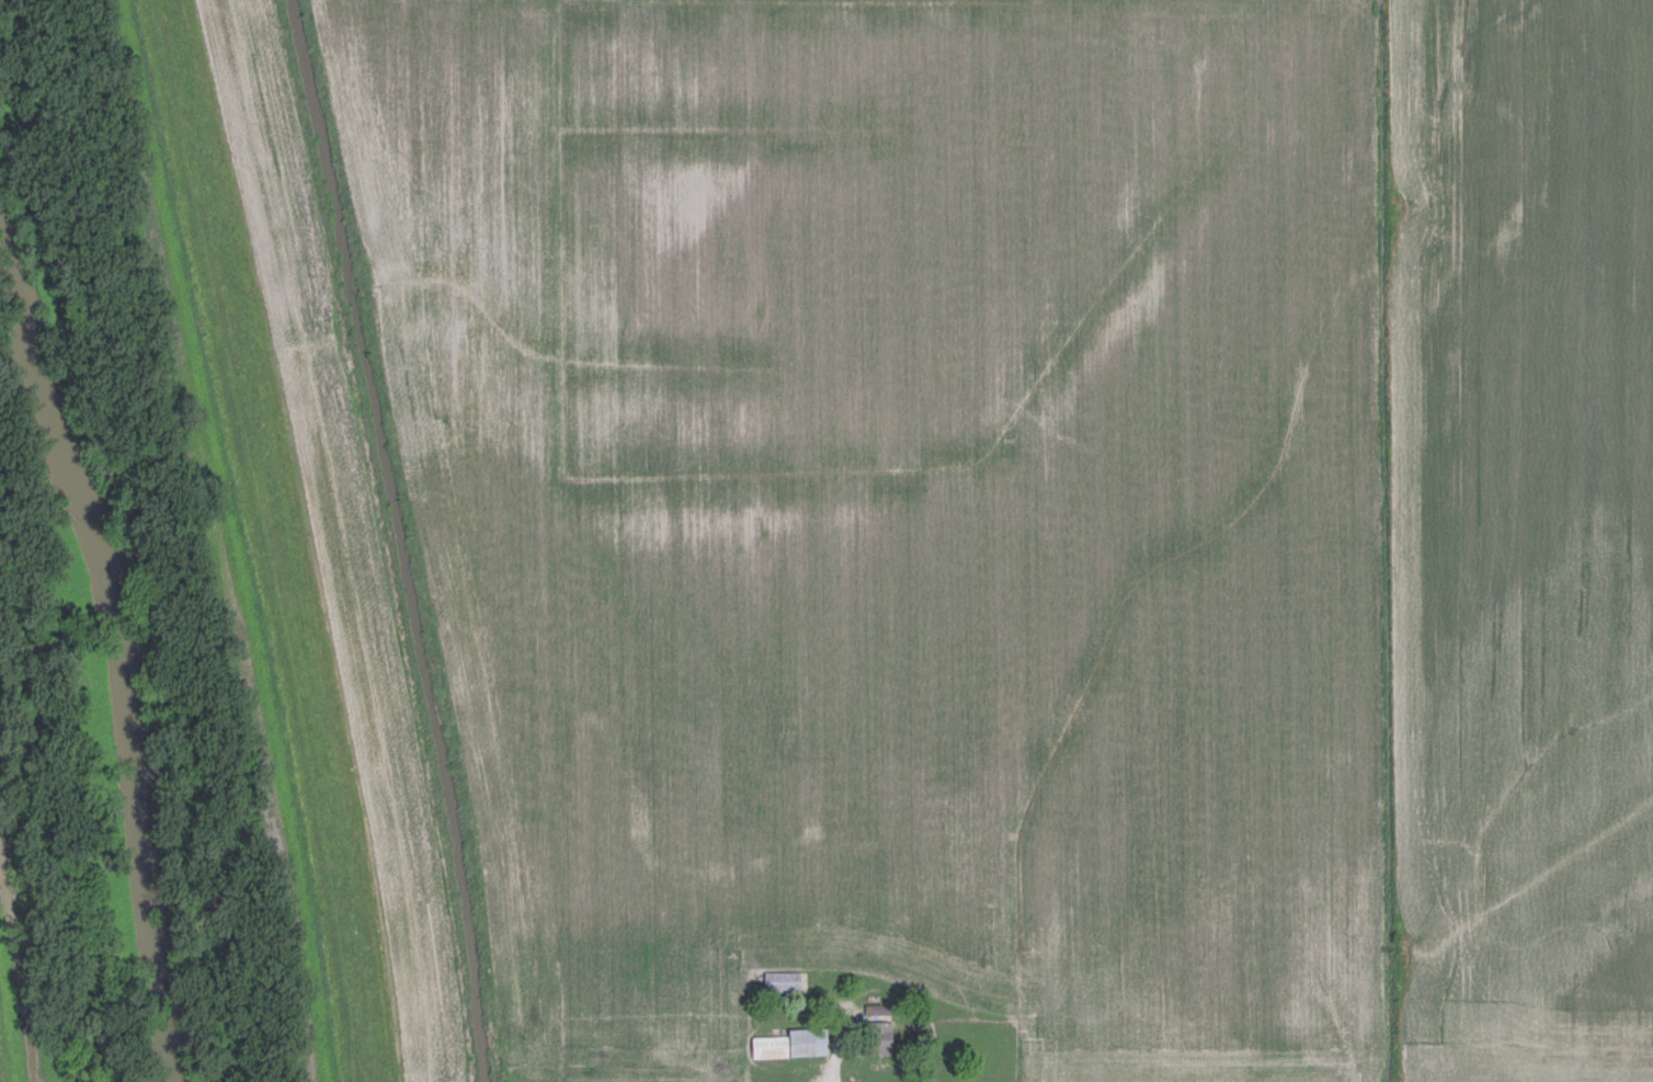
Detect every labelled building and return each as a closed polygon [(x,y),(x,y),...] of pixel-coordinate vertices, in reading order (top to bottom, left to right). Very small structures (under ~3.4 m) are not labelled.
[(766,971),(766,990),(807,990),(807,971),(766,971)] [(834,1054),(833,1027),(791,1029),(791,1035),(759,1036),(760,1057),(834,1054)]
